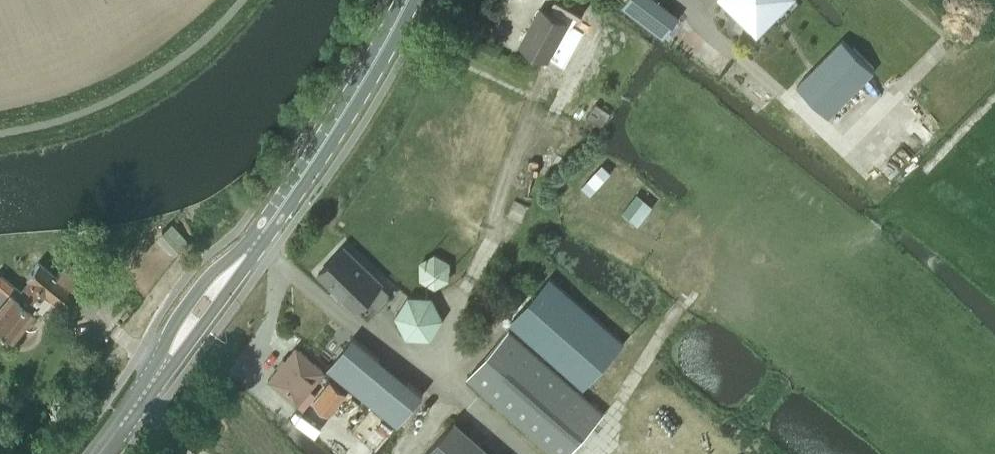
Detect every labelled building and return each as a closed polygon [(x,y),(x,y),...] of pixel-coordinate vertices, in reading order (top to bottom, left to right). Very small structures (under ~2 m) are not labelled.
[(579,19),(585,7),(573,0),(556,0),(553,5),(579,19)] [(623,6),(645,23),(660,2),(657,0),(627,0),(623,6)] [(731,10),(757,35),(792,0),(742,0),(731,10)] [(520,46),(549,61),(569,24),(541,8),(520,46)] [(842,40),(825,56),(797,85),(825,113),(830,117),(874,71),(842,40)] [(611,113),(597,103),(586,118),(601,128),(611,113)] [(344,245),(318,273),(356,308),(366,298),(376,308),(391,292),(381,282),(382,281),(344,245)] [(11,338),(33,311),(31,309),(45,292),(63,307),(90,277),(70,260),(56,277),(38,263),(26,276),(31,280),(22,290),(0,271),(0,329),(11,338)] [(625,343),(551,277),(510,323),(584,389),(625,343)] [(433,295),(409,293),(395,315),(406,336),(430,337),(444,317),(433,295)] [(555,453),(569,453),(605,413),(510,330),(468,378),(555,453)] [(424,392),(354,336),(328,368),(398,424),(424,392)] [(299,404),(307,394),(328,370),(297,345),(269,379),(299,404)] [(331,379),(315,400),(314,401),(330,414),(348,393),(331,379)] [(454,419),(424,453),(494,453),(454,419)]
